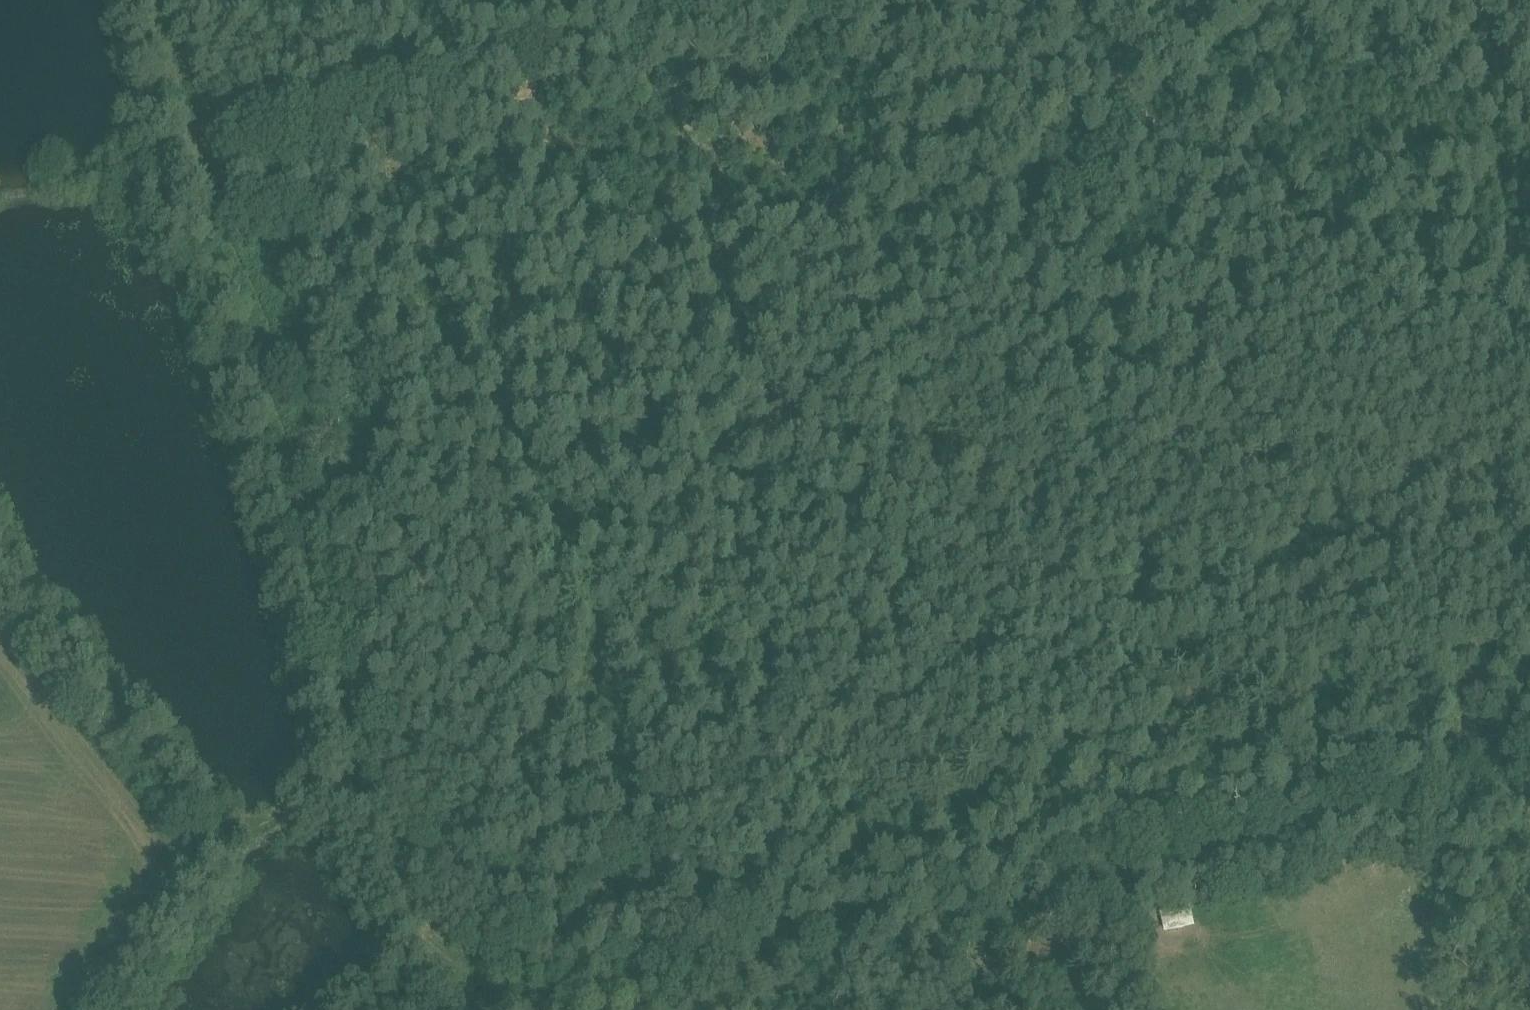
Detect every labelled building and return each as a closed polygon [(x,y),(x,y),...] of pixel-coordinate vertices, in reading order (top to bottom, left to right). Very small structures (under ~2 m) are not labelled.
[(1166,915),(1170,933),(1200,926),(1196,908),(1166,915)]
